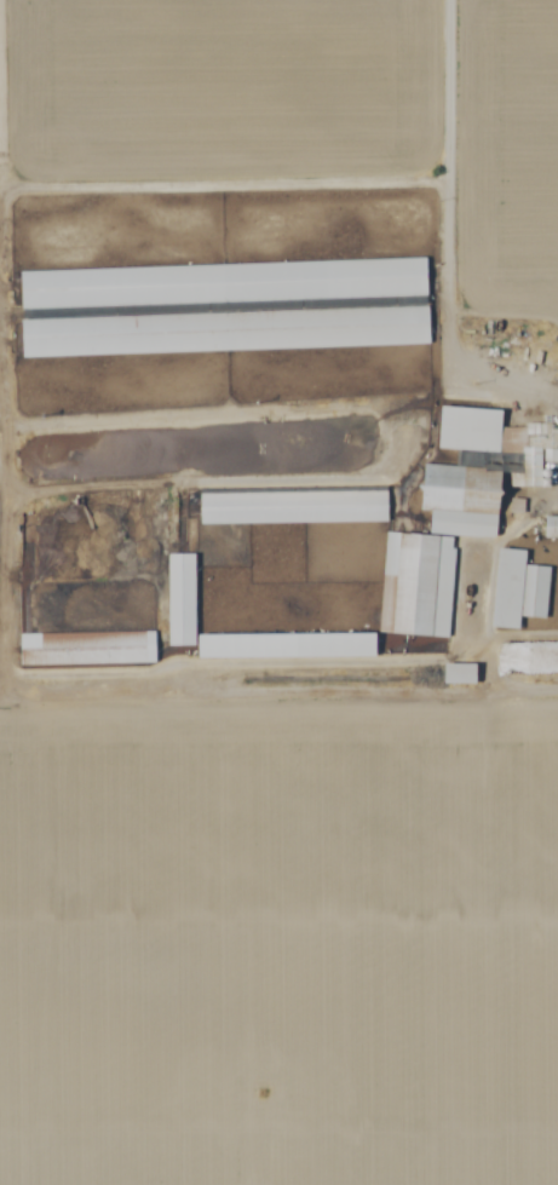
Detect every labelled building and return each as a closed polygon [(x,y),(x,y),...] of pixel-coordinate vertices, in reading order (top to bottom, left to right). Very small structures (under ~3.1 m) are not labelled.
[(21,273),(22,310),(428,300),(427,263),(21,273)] [(430,348),(429,310),(22,320),(23,358),(430,348)] [(445,638),(449,536),(495,537),(498,454),(520,455),(519,469),(509,468),(508,485),(538,486),(539,453),(549,454),(548,460),(556,460),(557,426),(498,424),(498,409),(441,407),(440,450),(484,452),(484,457),(488,457),(488,466),(424,464),(423,512),(431,512),(431,536),(384,534),(381,636),(445,638)] [(200,494),(200,526),(388,525),(388,493),(200,494)] [(542,517),(541,537),(557,537),(557,517),(542,517)] [(548,567),(522,565),(523,550),(495,548),(489,627),(517,629),(518,617),(544,618),(548,567)] [(168,648),(195,648),(195,556),(168,556),(168,648)] [(20,635),(20,667),(156,666),(155,634),(20,635)] [(445,683),(475,683),(475,663),(445,663),(445,683)]
